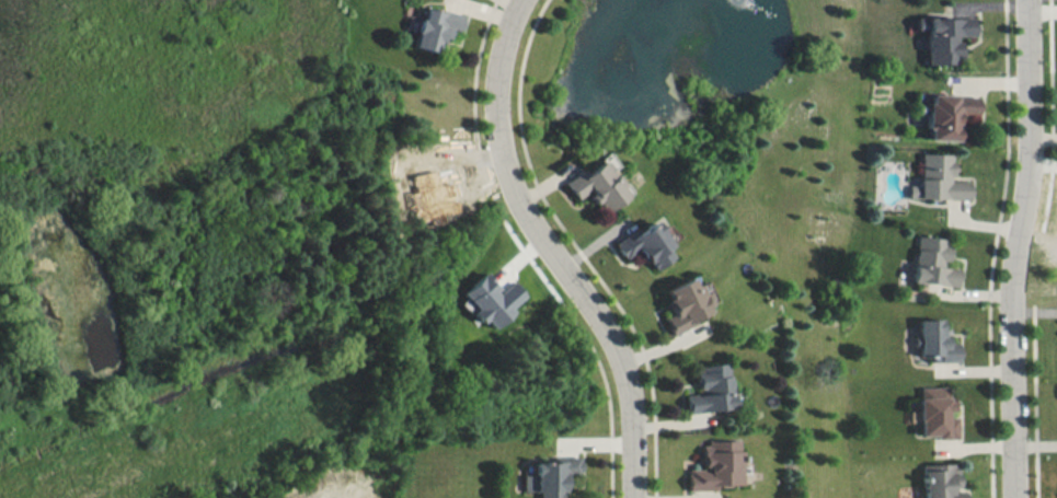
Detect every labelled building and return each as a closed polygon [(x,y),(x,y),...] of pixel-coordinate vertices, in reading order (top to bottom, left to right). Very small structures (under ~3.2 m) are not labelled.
[(425,5),(427,0),(446,0),(450,1),(464,5),(460,24),(449,22),(446,34),(429,43),(411,38),(420,3),(425,5)] [(920,7),(960,8),(975,9),(975,28),(960,30),(960,56),(931,54),(931,28),(920,23),(920,7)] [(926,83),(964,86),(978,88),(976,108),(965,112),(965,130),(929,131),(923,115),(926,83)] [(923,142),(952,147),(952,170),(973,171),(969,190),(958,190),(947,189),(949,196),(908,190),(910,176),(922,153),(923,142)] [(562,174),(577,190),(590,185),(597,197),(604,196),(611,202),(636,183),(608,149),(576,166),(562,174)] [(617,231),(627,252),(637,254),(646,251),(659,258),(676,247),(671,236),(652,204),(633,218),(617,231)] [(919,224),(949,232),(946,256),(962,258),(962,278),(945,276),(911,273),(911,258),(919,224)] [(667,278),(691,267),(694,274),(701,277),(711,269),(724,292),(696,313),(689,316),(673,326),(666,311),(675,304),(663,281),(667,278)] [(492,326),(525,297),(511,280),(500,290),(484,272),(462,292),(476,308),(472,312),(482,322),(486,319),(492,326)] [(919,310),(942,312),(941,324),(946,335),(960,337),(958,350),(949,351),(934,352),(930,347),(921,344),(910,329),(919,310)] [(702,355),(726,354),(733,398),(702,404),(690,406),(683,383),(705,382),(697,361),(704,360),(702,355)] [(920,374),(950,377),(947,389),(954,391),(954,406),(963,408),(963,431),(947,431),(939,431),(937,425),(917,426),(920,374)] [(712,430),(738,430),(744,474),(714,475),(715,483),(704,483),(690,484),(689,455),(704,455),(703,435),(712,435),(712,430)] [(532,444),(566,444),(578,444),(578,463),(562,464),(563,491),(533,491),(535,479),(521,480),(521,465),(532,463),(532,444)] [(968,480),(969,497),(947,497),(946,495),(924,494),(924,455),(958,455),(962,479),(968,480)]
